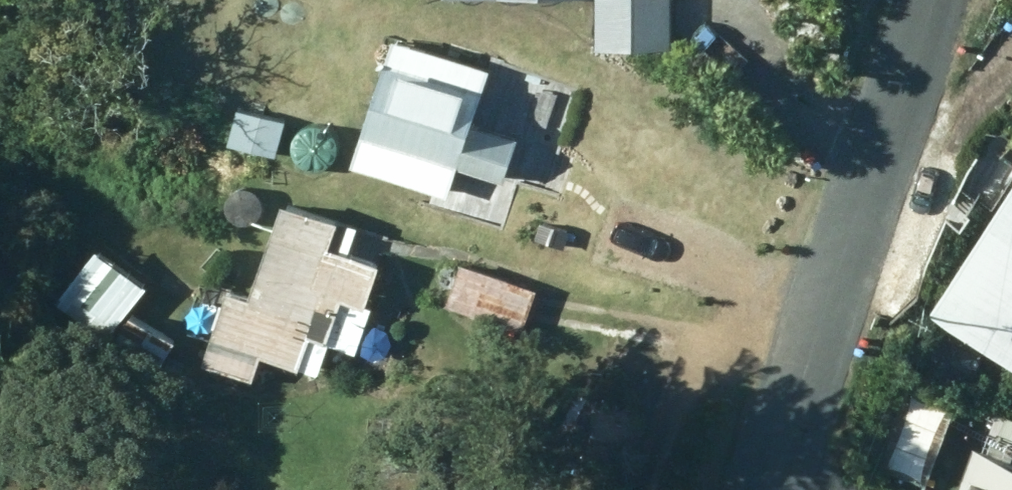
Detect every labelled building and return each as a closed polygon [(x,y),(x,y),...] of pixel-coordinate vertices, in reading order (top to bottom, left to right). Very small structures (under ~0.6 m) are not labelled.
[(445,3),(593,2),(593,55),(672,54),(671,2),(627,3),(627,0),(445,0),(445,3)] [(385,57),(343,186),(443,218),(451,195),(496,209),(513,159),(467,144),(485,89),(385,57)] [(1011,393),(1011,204),(926,340),(1011,393)] [(260,366),(319,385),(328,353),(353,361),(367,320),(364,318),(378,274),(346,265),(355,237),(278,211),(248,304),(226,296),(203,371),(253,387),(260,366)] [(447,311),(523,338),(537,295),(462,268),(447,311)] [(102,343),(143,293),(119,273),(105,291),(83,274),(56,306),(102,343)] [(174,351),(129,321),(107,351),(153,382),(174,351)] [(163,392),(216,407),(223,380),(170,367),(163,392)] [(959,405),(916,383),(904,408),(948,428),(959,405)] [(959,489),(1011,489),(1011,472),(973,452),(959,489)]
